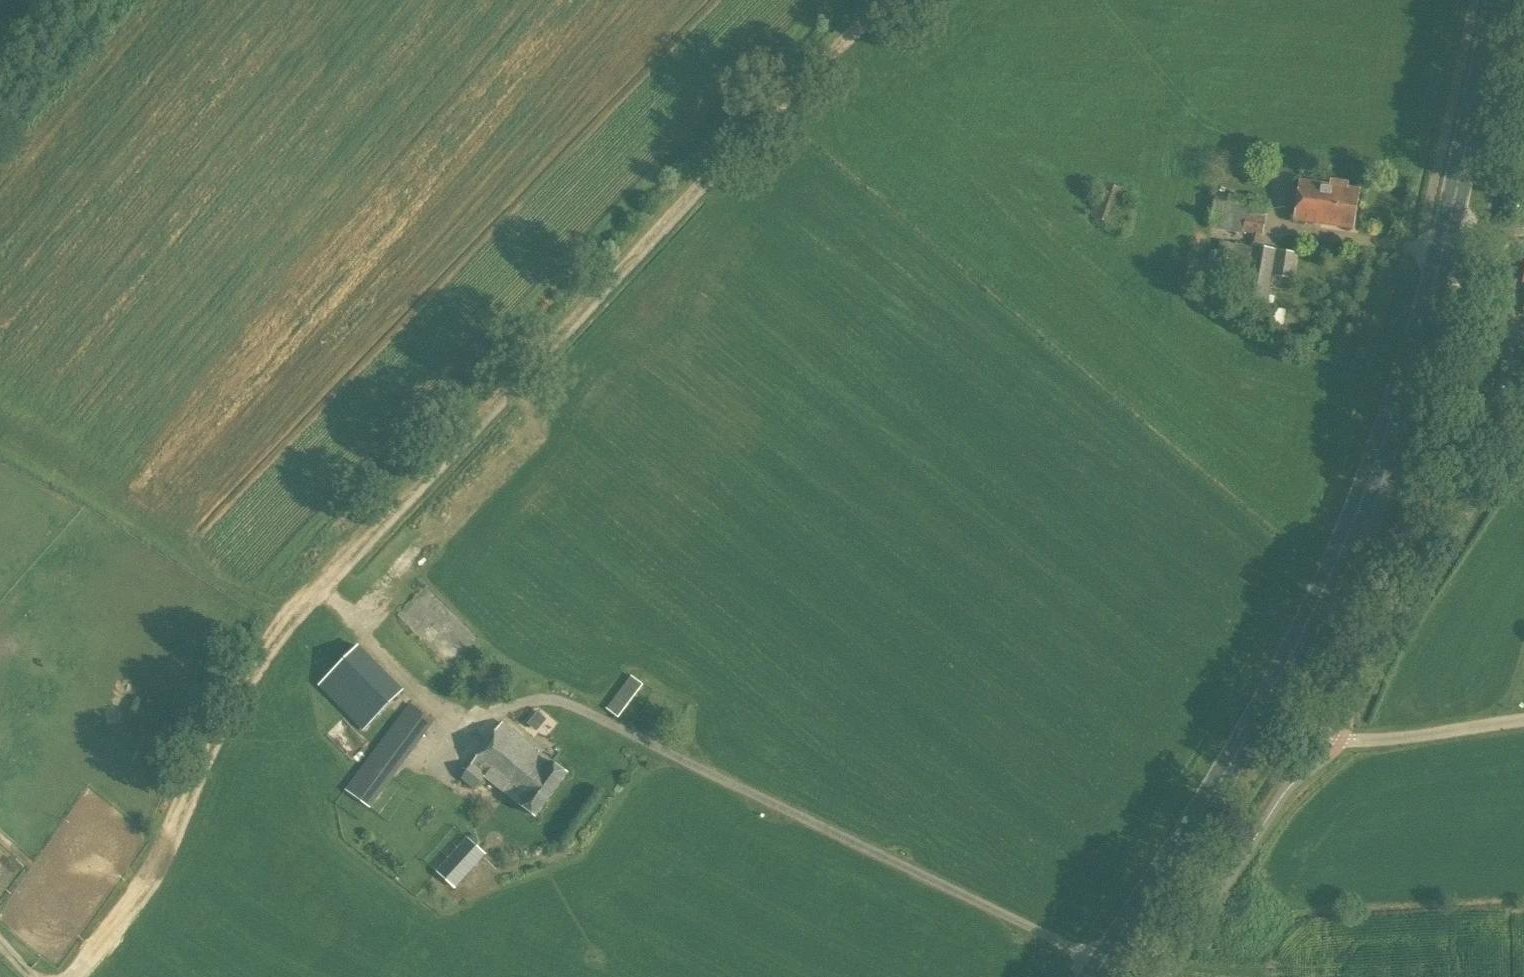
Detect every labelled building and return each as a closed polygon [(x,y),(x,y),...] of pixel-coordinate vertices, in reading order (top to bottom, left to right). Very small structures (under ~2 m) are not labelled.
[(1296,220),(1354,229),(1360,190),(1302,180),(1296,220)] [(1121,188),(1102,181),(1091,216),(1110,222),(1121,188)] [(1270,201),(1217,191),(1211,229),(1245,235),(1245,233),(1264,236),(1270,201)] [(1251,246),(1231,243),(1224,279),(1244,284),(1242,305),(1268,309),(1273,276),(1295,279),(1299,253),(1251,243),(1251,246)] [(1279,326),(1276,338),(1288,341),(1289,335),(1285,328),(1279,326)] [(318,687),(362,731),(403,690),(359,644),(318,687)] [(604,705),(621,718),(645,686),(628,673),(604,705)] [(347,790),(371,809),(435,723),(410,704),(347,790)] [(538,729),(544,715),(533,710),(527,724),(538,729)] [(552,761),(553,761),(504,723),(460,779),(476,791),(485,779),(520,806),(521,805),(536,816),(568,774),(552,761)] [(467,837),(460,845),(437,871),(457,889),(487,854),(467,837)]
